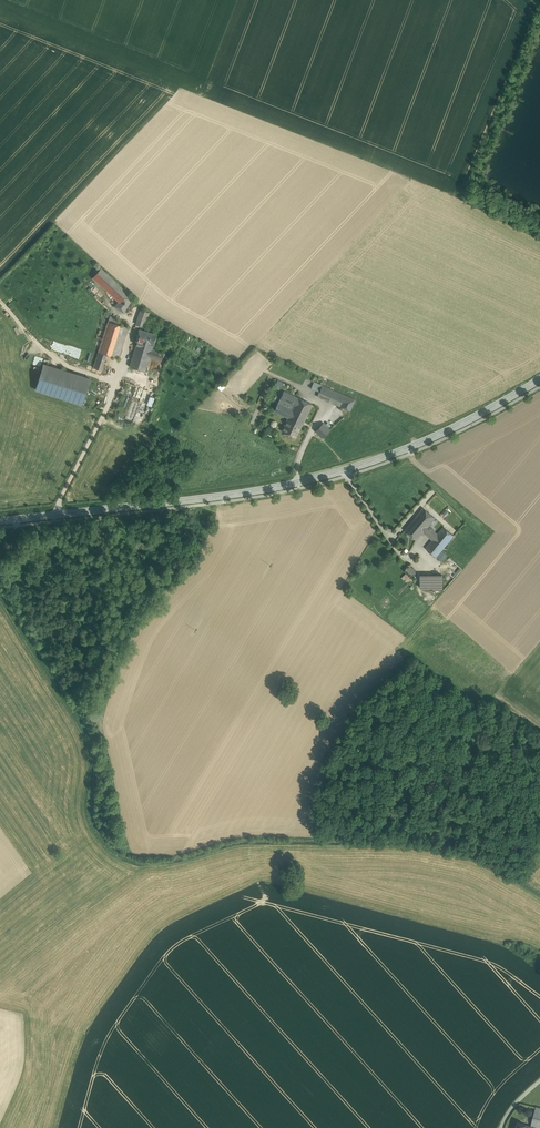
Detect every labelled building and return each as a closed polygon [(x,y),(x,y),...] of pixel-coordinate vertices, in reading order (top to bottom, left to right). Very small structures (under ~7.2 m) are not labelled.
[(127,306),(119,301),(116,307),(123,312),(127,306)] [(140,308),(136,324),(146,326),(150,311),(140,308)] [(118,318),(110,316),(108,321),(116,324),(118,318)] [(108,321),(99,351),(107,354),(114,356),(116,348),(122,349),(125,339),(120,337),(123,326),(116,324),(108,321)] [(129,327),(123,326),(120,337),(125,339),(129,327)] [(157,334),(140,329),(136,340),(138,340),(136,344),(152,349),(153,345),(154,345),(157,334)] [(152,349),(136,344),(130,366),(145,371),(149,357),(161,361),(164,353),(152,349)] [(107,354),(99,351),(94,367),(102,370),(107,354)] [(90,379),(43,364),(35,389),(85,405),(87,399),(84,398),(90,379)] [(131,388),(117,380),(113,388),(127,396),(131,388)] [(322,385),(314,382),(311,388),(319,391),(322,385)] [(355,399),(322,385),(319,391),(319,392),(340,401),(338,405),(350,411),(355,399)] [(298,397),(284,391),(280,399),(294,405),(298,397)] [(294,405),(292,408),(291,408),(290,409),(292,409),(288,418),(302,425),(312,404),(298,397),(294,405)] [(290,409),(278,403),(274,411),(288,418),(292,409),(290,409)] [(302,425),(288,418),(281,431),(296,438),(302,425)] [(322,437),(328,431),(321,424),(315,431),(322,437)] [(435,517),(424,508),(415,517),(427,527),(428,526),(435,517)] [(415,517),(405,530),(416,540),(423,532),(427,527),(415,517)] [(429,527),(428,526),(427,527),(423,532),(433,539),(437,534),(432,529),(429,527)] [(437,534),(433,539),(426,548),(436,557),(454,535),(444,526),(437,534)] [(410,548),(405,544),(401,549),(407,553),(410,548)] [(426,560),(419,555),(417,558),(424,564),(426,560)] [(413,574),(418,570),(413,564),(408,568),(413,574)] [(407,581),(411,577),(407,573),(403,577),(407,581)] [(423,574),(423,587),(445,588),(445,574),(423,574)] [(536,1107),(531,1126),(539,1127),(539,1108),(536,1107)]
